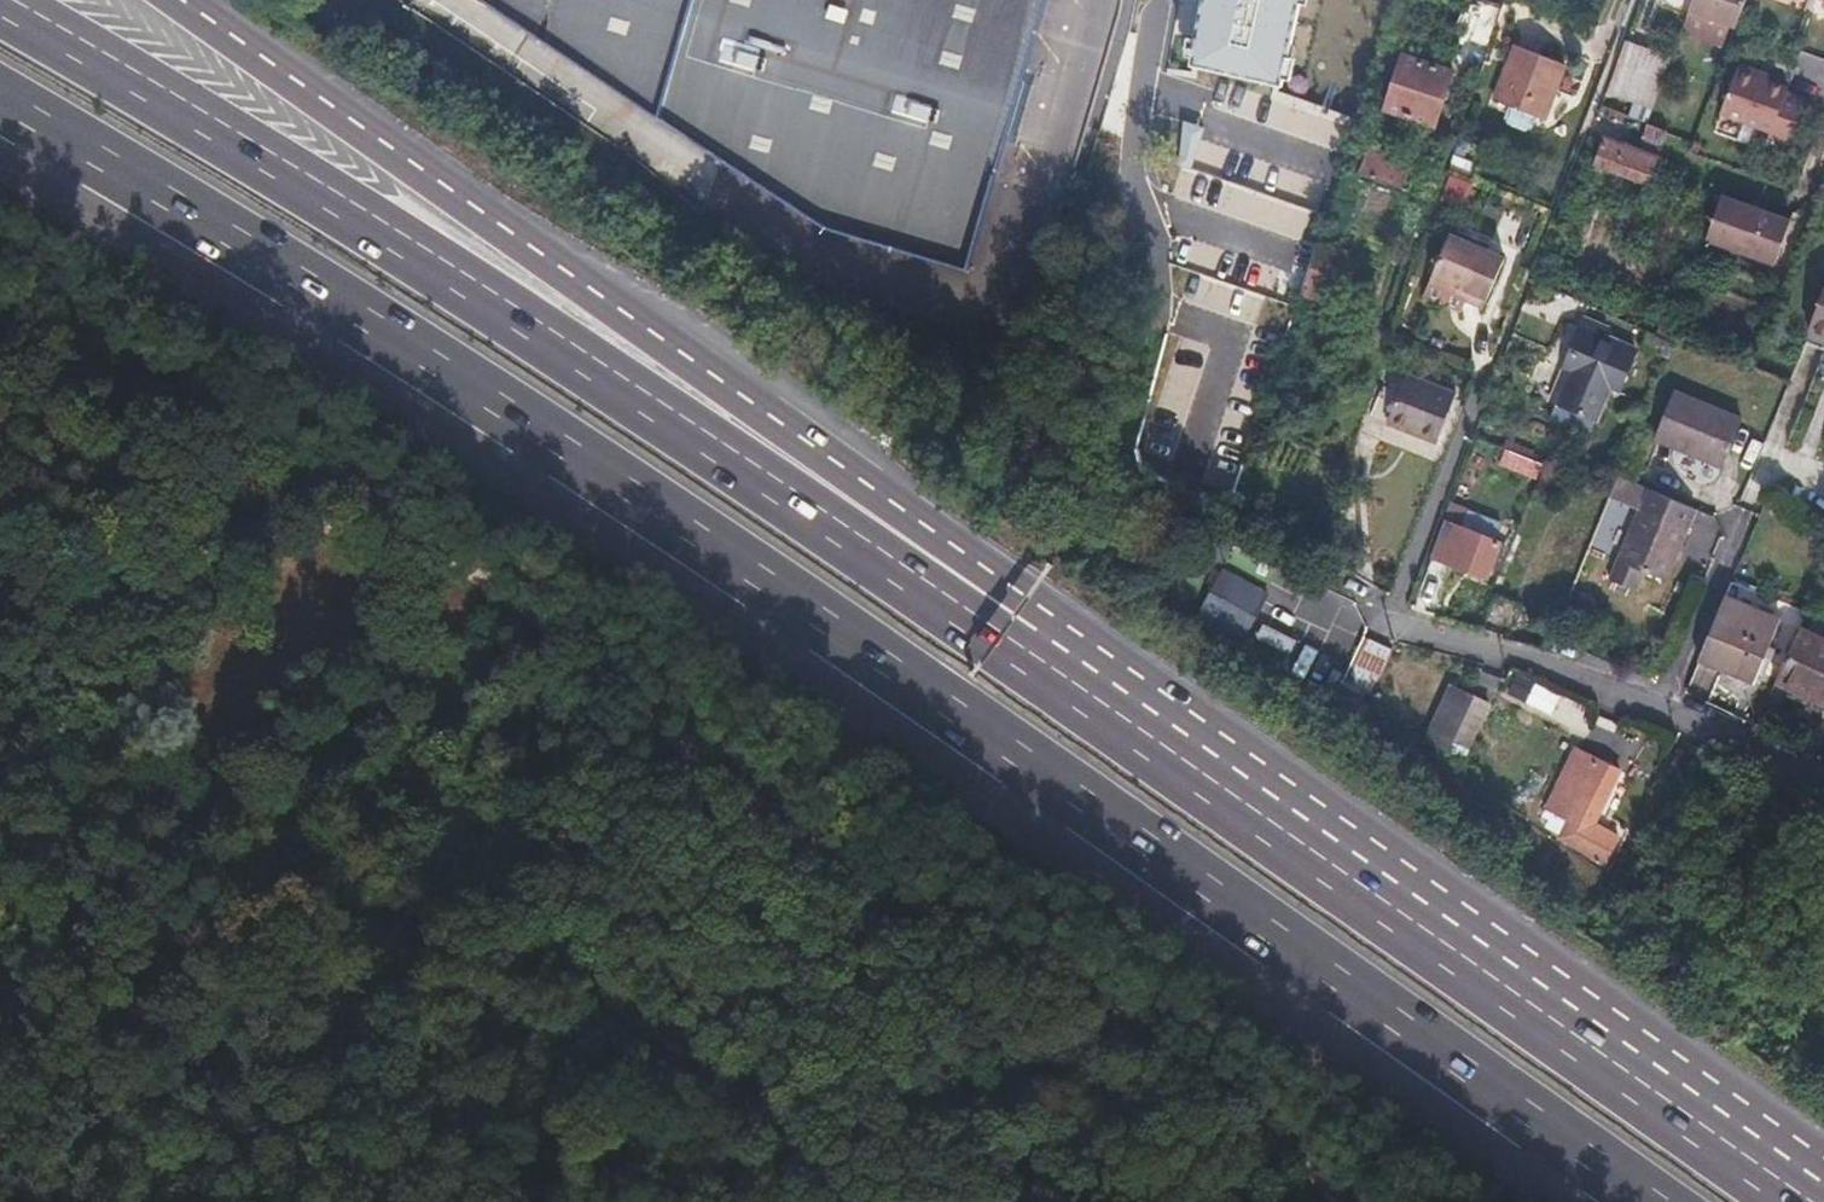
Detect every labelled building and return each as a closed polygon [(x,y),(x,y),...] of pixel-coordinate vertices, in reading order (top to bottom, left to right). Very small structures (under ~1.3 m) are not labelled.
[(659,118),(823,228),(966,270),(1046,0),(482,0),(659,118)] [(1274,79),(1288,0),(1188,0),(1176,57),(1274,79)] [(1738,18),(1745,0),(1691,0),(1738,18)] [(1562,64),(1514,45),(1492,102),(1540,120),(1562,64)] [(1450,73),(1401,56),(1383,111),(1431,128),(1450,73)] [(1736,58),(1733,65),(1766,76),(1768,70),(1736,58)] [(1661,80),(1617,64),(1603,97),(1648,114),(1661,80)] [(1766,76),(1733,65),(1718,109),(1771,129),(1785,88),(1787,84),(1766,76)] [(1805,95),(1785,88),(1771,129),(1769,133),(1789,140),(1805,95)] [(1665,130),(1645,122),(1640,135),(1661,143),(1664,134),(1665,130)] [(1664,134),(1661,143),(1657,154),(1680,162),(1688,141),(1664,134)] [(1636,152),(1604,141),(1594,165),(1646,185),(1656,157),(1637,150),(1636,152)] [(1414,171),(1365,154),(1357,175),(1407,192),(1414,171)] [(1354,159),(1348,157),(1345,165),(1352,167),(1354,159)] [(1741,201),(1719,192),(1702,238),(1771,262),(1785,224),(1739,206),(1741,201)] [(1741,201),(1739,206),(1785,224),(1787,218),(1741,201)] [(1460,218),(1454,216),(1439,258),(1465,267),(1477,272),(1474,279),(1473,281),(1493,288),(1512,237),(1492,229),(1494,223),(1462,212),(1460,218)] [(1341,251),(1316,242),(1301,285),(1299,293),(1324,302),(1341,251)] [(1477,272),(1465,267),(1462,274),(1474,279),(1477,272)] [(1805,330),(1823,337),(1823,280),(1805,330)] [(1678,331),(1672,328),(1670,334),(1676,337),(1677,334),(1678,331)] [(1564,370),(1570,372),(1556,405),(1596,423),(1611,389),(1617,391),(1633,353),(1581,331),(1564,370)] [(1673,345),(1646,332),(1640,345),(1667,358),(1673,345)] [(0,365),(0,403),(12,369),(0,365)] [(1448,393),(1399,374),(1378,426),(1428,445),(1448,393)] [(1739,423),(1671,394),(1652,439),(1720,468),(1739,423)] [(1527,459),(1517,455),(1511,469),(1536,479),(1542,465),(1534,462),(1527,459)] [(1696,509),(1649,488),(1618,474),(1609,495),(1640,509),(1618,560),(1609,580),(1634,591),(1643,571),(1665,581),(1687,529),(1696,509)] [(1465,515),(1459,531),(1461,532),(1497,545),(1503,529),(1465,515)] [(1459,531),(1443,525),(1430,559),(1448,566),(1461,532),(1459,531)] [(1497,545),(1461,532),(1448,566),(1484,580),(1497,545)] [(1268,590),(1223,567),(1202,606),(1248,629),(1268,590)] [(225,577),(219,574),(215,582),(221,585),(225,577)] [(1776,626),(1721,601),(1696,662),(1751,685),(1776,626)] [(1372,680),(1393,636),(1367,624),(1346,668),(1372,680)] [(1798,629),(1774,681),(1788,688),(1823,705),(1823,641),(1798,629)] [(271,638),(265,635),(263,640),(269,643),(271,638)] [(1491,702),(1448,683),(1422,741),(1466,760),(1491,702)] [(242,752),(237,750),(222,779),(226,781),(242,752)] [(1574,752),(1543,815),(1535,833),(1603,867),(1607,858),(1616,840),(1590,828),(1617,773),(1574,752)]
